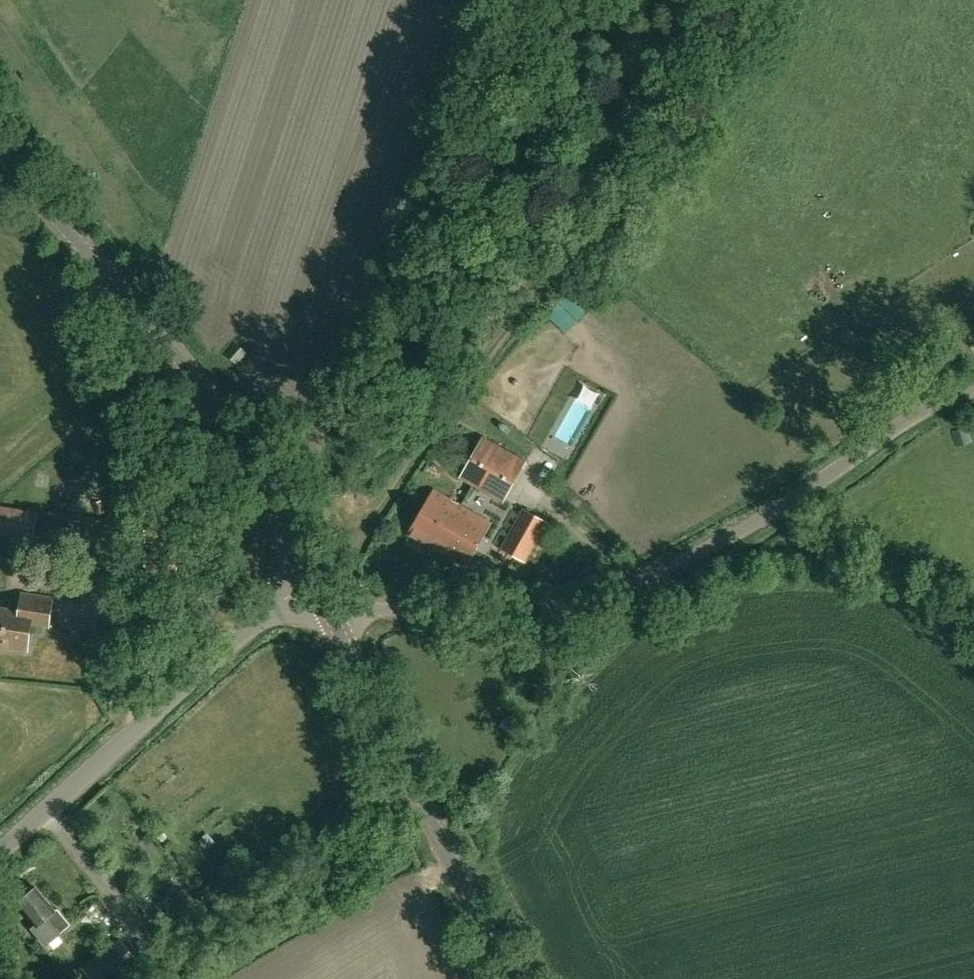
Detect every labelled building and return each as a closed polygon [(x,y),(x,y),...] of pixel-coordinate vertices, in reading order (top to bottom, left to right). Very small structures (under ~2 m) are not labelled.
[(234,341),(224,354),(236,364),(247,351),(234,341)] [(967,427),(951,432),(956,448),(972,442),(967,427)] [(504,501),(526,462),(483,438),(461,477),(504,501)] [(491,523),(434,490),(409,533),(467,566),(491,523)] [(102,500),(94,504),(100,515),(107,511),(102,500)] [(0,508),(0,536),(31,541),(36,513),(0,508)] [(525,561),(547,521),(525,509),(502,548),(525,561)] [(23,594),(21,612),(0,608),(0,645),(28,649),(32,622),(49,625),(53,598),(23,594)] [(539,693),(534,701),(535,702),(542,706),(549,694),(541,689),(539,693)] [(58,908),(56,909),(37,887),(35,889),(32,889),(29,892),(28,895),(19,903),(38,925),(47,918),(60,933),(71,924),(58,908)] [(182,890),(175,895),(175,900),(179,906),(183,907),(191,902),(193,897),(187,890),(182,890)] [(138,959),(120,940),(85,972),(92,978),(116,978),(138,959)]
